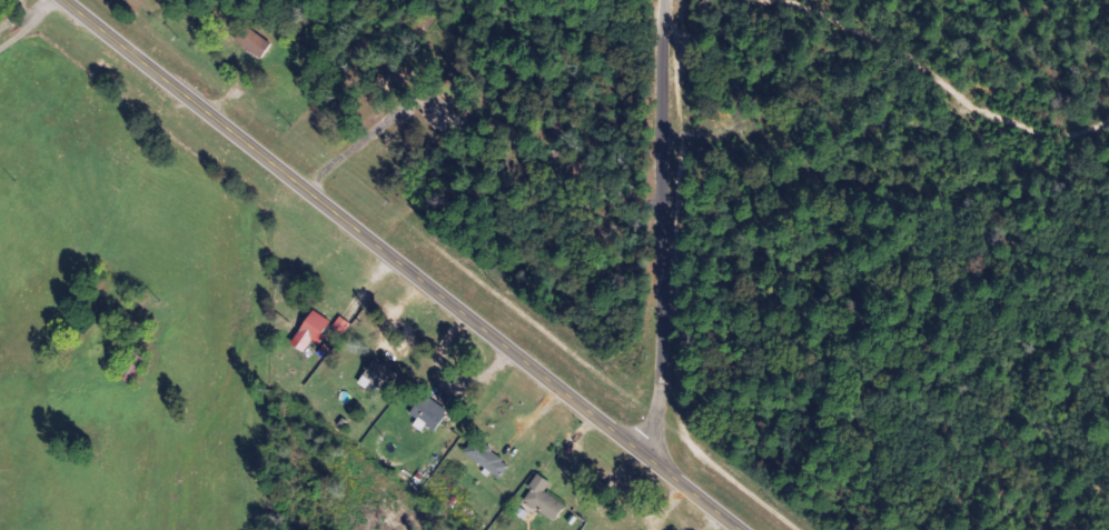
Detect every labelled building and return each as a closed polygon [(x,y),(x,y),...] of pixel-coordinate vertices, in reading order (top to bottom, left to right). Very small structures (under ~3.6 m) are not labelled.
[(275,45),(248,25),(238,39),(265,59),(275,45)] [(295,345),(308,353),(315,341),(322,345),(336,323),(316,310),(295,345)] [(353,324),(343,316),(334,327),(344,335),(353,324)] [(370,389),(374,383),(389,391),(400,372),(376,359),(362,385),(370,389)] [(414,415),(420,419),(416,426),(424,432),(429,425),(438,432),(452,412),(428,395),(414,415)] [(467,453),(501,480),(512,465),(478,439),(467,453)] [(527,500),(559,523),(570,507),(548,492),(554,483),(540,473),(530,488),(534,490),(527,500)]
